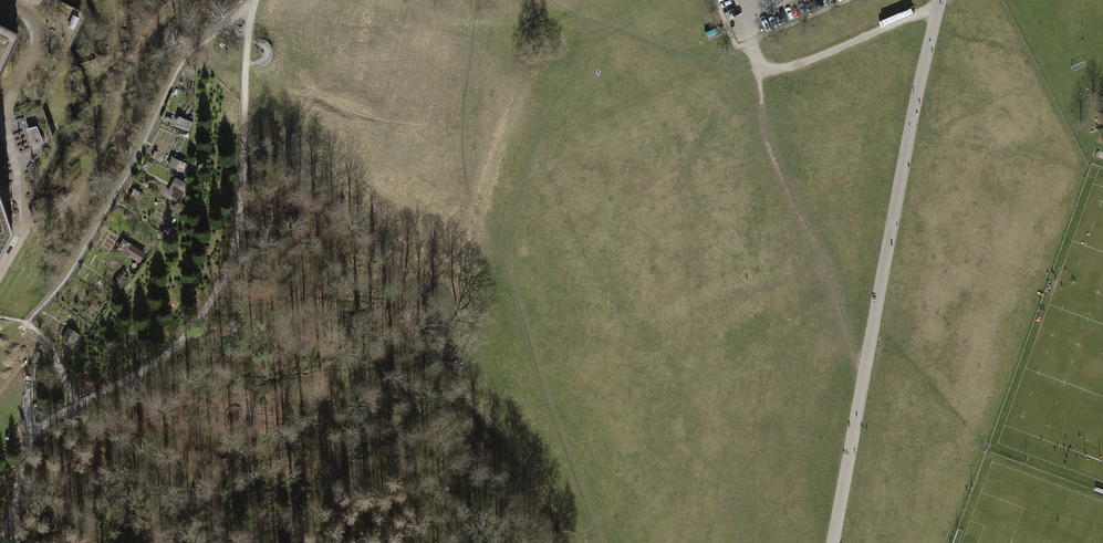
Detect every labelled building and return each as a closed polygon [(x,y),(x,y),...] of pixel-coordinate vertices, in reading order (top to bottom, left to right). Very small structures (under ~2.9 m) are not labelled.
[(19,41),(17,35),(0,27),(0,80),(19,41)] [(180,120),(178,128),(192,132),(194,124),(180,120)] [(37,126),(28,128),(37,147),(43,142),(37,126)] [(185,174),(188,167),(176,160),(172,168),(185,174)] [(168,194),(181,200),(189,184),(175,177),(168,194)] [(13,234),(0,191),(0,259),(13,234)]
